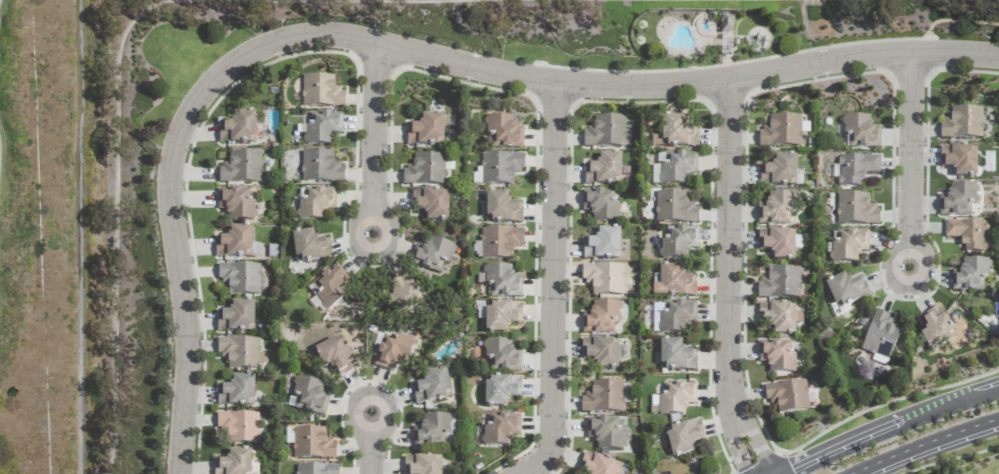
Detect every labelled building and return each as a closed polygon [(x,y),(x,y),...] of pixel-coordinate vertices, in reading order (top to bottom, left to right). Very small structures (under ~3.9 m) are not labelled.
[(720,32),(732,32),(732,17),(721,16),(720,32)] [(343,107),(343,87),(334,88),(334,76),(302,77),(302,107),(343,107)] [(982,108),(951,109),(951,119),(941,119),(941,139),(983,138),(982,108)] [(219,143),(255,144),(256,113),(234,112),(233,122),(219,121),(219,143)] [(342,114),(310,113),(310,126),(297,125),(296,134),(303,134),(303,144),(331,145),(331,134),(342,134),(342,114)] [(406,144),(443,146),(443,125),(448,125),(449,116),(421,115),(420,125),(407,125),(406,144)] [(514,117),(486,116),(485,137),(491,137),(491,148),(522,149),(523,128),(513,127),(514,117)] [(801,147),(801,116),(769,116),(769,127),(760,127),(759,146),(801,147)] [(871,116),(842,117),(842,134),(849,134),(849,148),(880,148),(880,127),(871,127),(871,116)] [(625,117),(594,117),(594,127),(584,128),(584,148),(625,147),(625,117)] [(683,118),(662,117),(661,136),(652,136),(652,147),(697,148),(697,127),(683,127),(683,118)] [(955,177),(976,177),(977,147),(940,147),(940,167),(955,167),(955,177)] [(343,163),(333,162),(333,152),(302,151),(301,182),(342,183),(343,163)] [(261,183),(261,153),(229,152),(229,164),(220,163),(219,182),(261,183)] [(659,184),(687,184),(687,174),(697,174),(697,153),(665,154),(666,165),(659,165),(659,184)] [(445,184),(444,154),(413,155),(413,165),(403,165),(404,185),(445,184)] [(481,184),(513,185),(514,173),(523,174),(523,154),(482,154),(481,184)] [(796,187),(797,156),(774,155),(773,166),(760,165),(760,185),(796,187)] [(880,157),(838,156),(838,187),(862,187),(862,172),(880,172),(880,157)] [(938,215),(971,216),(971,205),(976,205),(977,185),(949,184),(949,195),(939,195),(938,215)] [(217,209),(227,209),(226,220),(254,221),(255,200),(249,200),(250,189),(218,188),(217,209)] [(325,220),(325,209),(336,209),(336,189),(305,188),(304,200),(298,200),(297,219),(325,220)] [(613,190),(582,191),(582,211),(591,211),(592,223),(620,222),(620,202),(613,202),(613,190)] [(448,192),(413,191),(412,210),(425,210),(425,221),(448,222),(448,192)] [(697,223),(697,204),(687,204),(687,192),(656,192),(655,222),(697,223)] [(521,223),(522,203),(508,203),(509,193),(486,193),(485,223),(521,223)] [(758,204),(758,225),(789,224),(789,213),(794,213),(793,193),(767,193),(768,204),(758,204)] [(869,194),(837,194),(837,225),(878,224),(878,205),(869,205),(869,194)] [(944,237),(962,238),(962,251),(986,252),(987,221),(945,221),(944,237)] [(215,257),(251,257),(251,227),(229,227),(229,237),(215,237),(215,257)] [(473,258),(512,259),(513,247),(523,248),(523,229),(481,228),(480,243),(473,243),(473,258)] [(583,259),(619,260),(620,229),(597,229),(597,239),(583,239),(583,259)] [(291,234),(296,264),(332,258),(328,238),(316,240),(314,230),(291,234)] [(758,231),(759,250),(772,250),(772,260),(794,260),(794,230),(758,231)] [(859,262),(859,251),(867,251),(868,231),(838,230),(837,242),(830,242),(830,261),(859,262)] [(440,273),(443,263),(449,264),(455,245),(429,237),(426,248),(417,245),(411,265),(440,273)] [(989,260),(961,259),(961,269),(952,268),(952,290),(983,291),(983,279),(989,279),(989,260)] [(259,295),(260,265),(218,264),(217,280),(228,281),(228,295),(259,295)] [(311,284),(317,290),(313,294),(326,310),(354,286),(335,264),(311,284)] [(624,266),(582,265),(581,282),(592,282),(592,295),(623,295),(624,266)] [(682,266),(659,265),(659,276),(653,276),(652,295),(695,297),(696,277),(682,276),(682,266)] [(522,277),(512,277),(512,266),(484,266),(483,286),(490,286),(490,297),(521,298),(522,277)] [(800,298),(800,267),(768,268),(768,279),(758,279),(758,298),(800,298)] [(423,302),(406,271),(388,281),(395,294),(387,298),(398,316),(423,302)] [(825,282),(837,310),(870,296),(862,277),(849,282),(845,273),(825,282)] [(254,302),(231,301),(230,311),(217,311),(217,331),(253,332),(254,302)] [(582,313),(582,333),(614,334),(614,321),(619,321),(620,302),(591,302),(591,313),(582,313)] [(685,333),(685,322),(696,322),(696,303),(659,302),(659,333),(685,333)] [(485,304),(485,333),(508,334),(508,323),(521,323),(522,305),(485,304)] [(759,304),(759,327),(774,327),(773,334),(795,334),(795,323),(802,323),(802,312),(795,311),(795,305),(759,304)] [(923,331),(928,344),(952,334),(941,306),(921,314),(927,329),(923,331)] [(861,350),(890,359),(899,330),(890,327),(893,316),(874,310),(861,350)] [(374,366),(393,371),(396,362),(407,364),(414,338),(396,334),(395,339),(382,335),(374,366)] [(314,348),(324,369),(333,364),(339,376),(356,368),(341,336),(314,348)] [(227,369),(259,370),(259,339),(217,339),(217,356),(228,356),(227,369)] [(617,369),(618,340),(582,339),(581,359),(595,360),(595,368),(617,369)] [(521,372),(522,351),(511,351),(511,341),(484,340),(484,359),(489,359),(489,371),(521,372)] [(682,340),(659,341),(661,371),(697,370),(696,350),(683,351),(682,340)] [(768,373),(796,373),(795,354),(790,354),(789,341),(758,342),(759,361),(767,361),(768,373)] [(447,369),(423,372),(424,383),(412,384),(415,403),(451,399),(447,369)] [(253,407),(254,376),(232,375),(232,385),(219,385),(218,405),(253,407)] [(330,396),(320,394),(322,383),(296,377),(292,393),(297,395),(294,408),(325,416),(330,396)] [(486,407),(507,407),(507,397),(520,397),(521,378),(486,378),(486,407)] [(767,405),(776,404),(778,415),(809,410),(805,380),(764,386),(767,405)] [(582,412),(622,412),(622,382),(592,382),(592,393),(582,393),(582,412)] [(686,415),(687,404),(696,404),(696,384),(664,383),(664,396),(651,395),(651,415),(686,415)] [(256,444),(256,414),(217,413),(216,428),(227,429),(227,443),(256,444)] [(520,415),(489,414),(488,426),(483,426),(482,445),(510,446),(510,435),(520,435),(520,415)] [(413,427),(413,447),(452,446),(451,437),(453,436),(452,415),(421,416),(422,427),(413,427)] [(586,438),(596,438),(596,449),(623,450),(623,430),(618,430),(618,419),(586,418),(586,438)] [(671,457),(693,453),(691,443),(704,440),(700,420),(665,428),(671,457)] [(325,428),(286,428),(285,443),(293,444),(293,458),(334,459),(334,440),(325,440),(325,428)] [(250,450),(227,450),(228,460),(214,460),(214,473),(251,473),(250,450)] [(578,473),(617,473),(620,463),(584,453),(578,473)] [(404,457),(404,473),(441,473),(440,456),(404,457)] [(296,465),(296,473),(338,473),(338,465),(296,465)]
